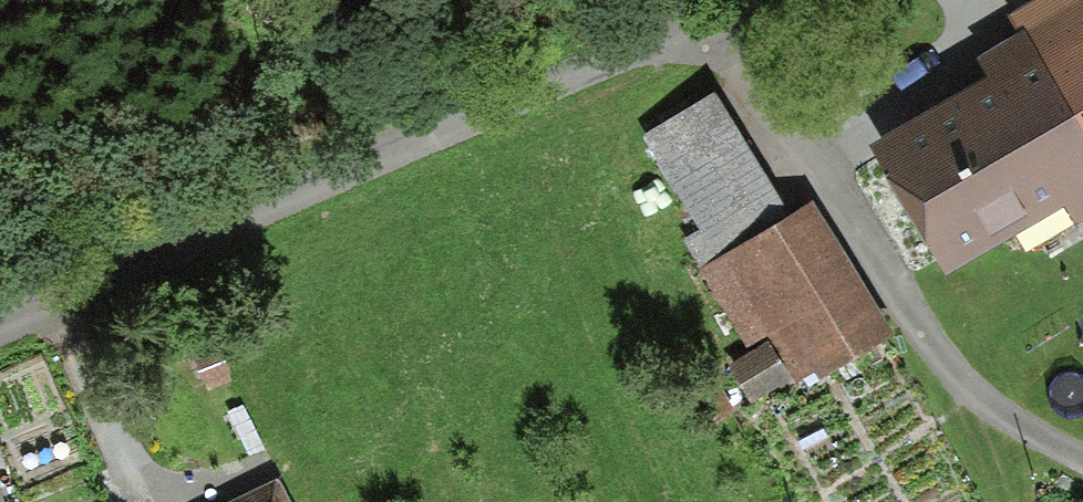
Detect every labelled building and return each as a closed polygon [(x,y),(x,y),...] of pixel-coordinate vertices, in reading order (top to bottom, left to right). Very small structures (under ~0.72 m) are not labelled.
[(867,153),(932,271),(1076,192),(1082,204),(1082,0),(1040,0),(988,29),(1013,74),(867,153)] [(714,95),(643,136),(709,250),(780,209),(714,95)] [(870,328),(804,215),(708,270),(743,331),(763,320),(794,372),(870,328)] [(779,379),(761,353),(727,377),(745,403),(779,379)] [(233,501),(283,501),(275,483),(233,501)]
